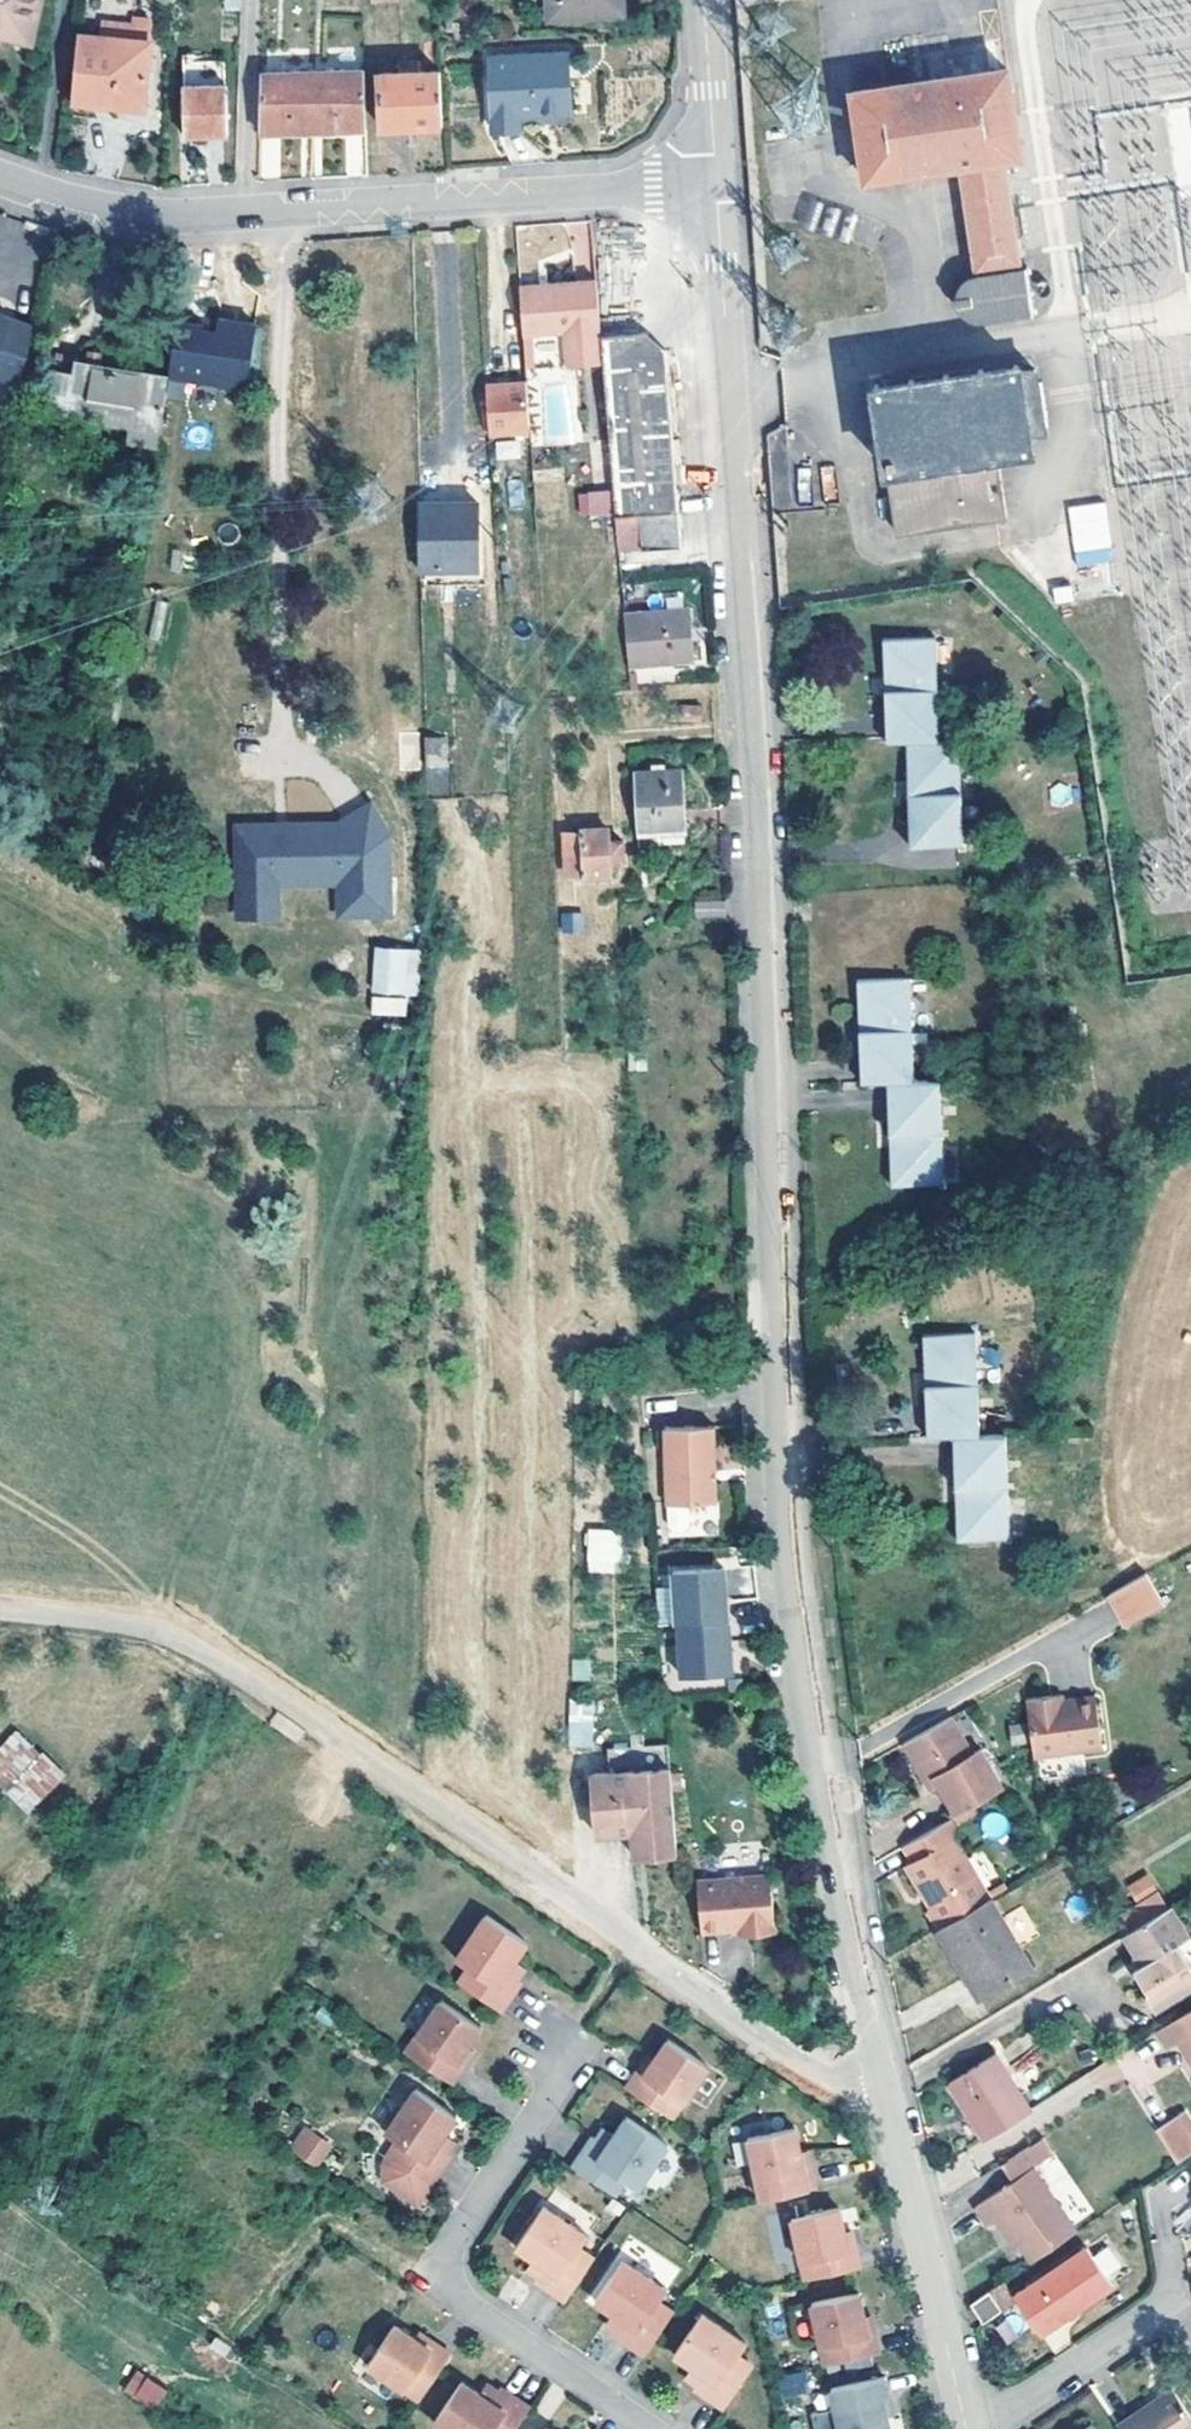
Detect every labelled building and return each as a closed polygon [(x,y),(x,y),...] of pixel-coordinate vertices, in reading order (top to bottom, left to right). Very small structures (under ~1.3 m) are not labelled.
[(33,29),(40,0),(0,0),(0,21),(33,29)] [(625,14),(624,0),(548,0),(549,18),(625,14)] [(30,41),(33,29),(0,21),(0,33),(30,41)] [(145,108),(150,41),(78,34),(73,102),(145,108)] [(566,53),(491,57),(496,130),(521,129),(521,114),(569,111),(566,53)] [(184,61),(185,86),(225,85),(224,60),(184,61)] [(1020,156),(1006,67),(851,90),(866,179),(961,164),(976,268),(1019,262),(1003,158),(1020,156)] [(367,128),(365,69),(314,70),(313,130),(367,128)] [(441,124),(439,69),(379,72),(383,127),(441,124)] [(261,72),(260,131),(313,130),(314,70),(261,72)] [(225,85),(185,86),(186,133),(226,132),(225,85)] [(1032,308),(1028,270),(975,278),(976,287),(970,294),(963,294),(955,295),(956,305),(964,304),(971,303),(979,308),(980,316),(1032,308)] [(600,334),(596,278),(524,283),(527,332),(568,330),(569,364),(603,363),(600,334)] [(963,285),(963,294),(970,294),(976,287),(975,278),(971,279),(968,280),(965,282),(963,285)] [(956,305),(955,295),(946,297),(947,306),(956,305)] [(24,367),(38,308),(0,299),(0,361),(24,367)] [(975,316),(980,316),(979,308),(971,303),(964,304),(966,309),(968,313),(971,315),(975,316)] [(178,320),(169,375),(246,387),(256,324),(219,318),(217,331),(202,329),(203,324),(178,320)] [(603,363),(615,516),(642,514),(645,549),(681,545),(665,349),(646,330),(600,334),(603,363)] [(147,441),(158,374),(78,361),(76,374),(54,370),(47,410),(133,423),(131,439),(147,441)] [(1036,368),(1022,370),(1020,362),(860,385),(873,480),(884,478),(893,538),(1006,522),(997,460),(1029,455),(1025,428),(1044,425),(1036,368)] [(169,375),(158,374),(147,441),(159,443),(169,375)] [(529,378),(486,382),(490,431),(532,429),(529,378)] [(575,432),(570,382),(544,384),(549,434),(575,432)] [(495,459),(521,458),(521,440),(494,441),(495,459)] [(822,498),(835,497),(833,465),(820,466),(822,498)] [(609,490),(577,491),(577,516),(610,515),(609,490)] [(442,515),(442,501),(419,501),(421,567),(466,567),(464,514),(442,515)] [(463,501),(442,501),(442,515),(464,514),(463,501)] [(463,501),(464,514),(476,514),(477,501),(463,501)] [(1073,567),(1110,564),(1106,502),(1069,505),(1073,567)] [(476,514),(464,514),(466,567),(476,566),(476,514)] [(687,608),(624,612),(628,664),(692,659),(687,608)] [(908,740),(936,739),(934,636),(886,638),(890,741),(908,740)] [(700,717),(700,703),(672,703),(672,719),(700,717)] [(445,737),(426,737),(427,764),(447,763),(445,737)] [(936,739),(908,740),(913,844),(918,844),(957,842),(961,842),(956,739),(936,739)] [(683,771),(634,773),(637,829),(661,827),(685,826),(686,826),(683,771)] [(239,826),(240,894),(278,893),(278,883),(341,882),(342,914),(391,914),(389,834),(372,805),(340,824),(289,825),(289,831),(277,831),(277,825),(239,826)] [(608,838),(607,827),(563,828),(565,874),(609,872),(608,860),(622,859),(622,838),(608,838)] [(661,827),(637,829),(638,847),(663,846),(662,834),(661,827)] [(278,893),(240,894),(241,916),(278,916),(278,893)] [(583,930),(581,911),(560,913),(562,932),(583,930)] [(416,990),(420,951),(378,947),(374,987),(416,990)] [(943,1180),(938,1077),(913,1078),(907,977),(861,979),(866,1080),(889,1079),(894,1183),(943,1180)] [(407,1016),(407,996),(371,996),(371,1015),(407,1016)] [(954,1434),(978,1433),(974,1331),(926,1333),(930,1435),(954,1434)] [(691,1503),(718,1503),(716,1428),(666,1429),(668,1503),(691,1503)] [(978,1433),(954,1434),(960,1538),(1008,1535),(1004,1432),(978,1433)] [(691,1503),(668,1503),(669,1520),(673,1524),(687,1524),(691,1520),(691,1503)] [(620,1572),(620,1528),(585,1528),(586,1572),(620,1572)] [(724,1560),(673,1564),(680,1669),(731,1666),(729,1634),(731,1634),(728,1592),(726,1592),(724,1560)] [(1147,1569),(1111,1590),(1129,1621),(1166,1600),(1147,1569)] [(590,1680),(590,1658),(571,1658),(571,1681),(590,1680)] [(1094,1694),(1062,1699),(1050,1700),(1050,1694),(1028,1697),(1036,1755),(1101,1746),(1094,1694)] [(592,1695),(566,1697),(570,1750),(596,1748),(592,1695)] [(278,1714),(271,1724),(295,1742),(303,1732),(278,1714)] [(977,1751),(955,1714),(908,1741),(930,1780),(935,1777),(941,1786),(958,1815),(1005,1787),(984,1747),(977,1751)] [(65,1777),(17,1728),(0,1745),(0,1789),(26,1815),(65,1777)] [(634,1845),(677,1842),(670,1763),(593,1770),(598,1829),(632,1828),(634,1845)] [(941,1786),(935,1777),(930,1780),(935,1789),(941,1786)] [(1009,1833),(1003,1811),(979,1818),(984,1839),(1009,1833)] [(990,1895),(956,1838),(962,1834),(953,1818),(906,1846),(915,1861),(908,1864),(921,1887),(924,1885),(932,1900),(929,1910),(939,1926),(990,1895)] [(634,1854),(678,1851),(677,1842),(634,1845),(634,1854)] [(775,1924),(769,1851),(729,1854),(735,1922),(738,1921),(750,1921),(750,1927),(775,1924)] [(735,1922),(729,1854),(696,1857),(702,1925),(735,1922)] [(939,1926),(950,1945),(957,1941),(985,1989),(1029,1963),(990,1896),(939,1926)] [(1142,1962),(1134,1968),(1158,2007),(1190,1986),(1190,1959),(1180,1940),(1189,1934),(1171,1903),(1124,1932),(1142,1962)] [(1020,1908),(1003,1918),(1018,1942),(1034,1932),(1020,1908)] [(475,1964),(465,1979),(507,2008),(527,1978),(524,1976),(513,1969),(521,1958),(533,1939),(493,1912),(463,1956),(475,1964)] [(978,1993),(985,1989),(957,1941),(950,1945),(978,1993)] [(521,1958),(513,1969),(524,1976),(531,1965),(521,1958)] [(487,2023),(447,1996),(411,2048),(458,2080),(469,2063),(463,2059),(473,2044),(487,2023)] [(1157,2031),(1168,2048),(1178,2042),(1188,2035),(1190,2040),(1190,2010),(1157,2031)] [(1188,2035),(1178,2042),(1190,2059),(1190,2040),(1188,2035)] [(633,2084),(679,2115),(714,2063),(674,2036),(661,2056),(650,2071),(644,2068),(633,2084)] [(480,2047),(473,2044),(463,2059),(469,2063),(480,2047)] [(984,2137),(1031,2108),(996,2051),(949,2080),(984,2137)] [(644,2068),(650,2071),(661,2056),(655,2052),(644,2068)] [(462,2113),(422,2086),(389,2134),(404,2144),(389,2166),(391,2178),(424,2201),(457,2151),(453,2149),(443,2142),(450,2131),(462,2113)] [(1179,2116),(1190,2134),(1190,2119),(1187,2112),(1179,2116)] [(673,2142),(633,2114),(620,2133),(613,2143),(603,2136),(599,2133),(579,2163),(618,2191),(629,2175),(644,2186),(673,2142)] [(1157,2131),(1178,2164),(1190,2156),(1190,2134),(1179,2116),(1157,2131)] [(799,2125),(752,2135),(765,2197),(820,2186),(816,2166),(808,2167),(804,2149),(799,2125)] [(613,2143),(620,2133),(610,2126),(603,2136),(613,2143)] [(316,2127),(302,2147),(307,2150),(321,2131),(316,2127)] [(321,2131),(307,2150),(328,2164),(341,2144),(321,2131)] [(450,2131),(443,2142),(453,2149),(460,2138),(450,2131)] [(1079,2232),(1034,2169),(1054,2155),(1043,2139),(1002,2164),(1014,2182),(978,2207),(990,2224),(996,2220),(1013,2245),(1019,2240),(1034,2263),(1079,2232)] [(812,2148),(804,2149),(808,2167),(816,2166),(812,2148)] [(550,2201),(523,2242),(541,2255),(552,2262),(545,2272),(543,2276),(572,2296),(599,2257),(584,2246),(594,2232),(550,2201)] [(844,2205),(796,2215),(810,2277),(864,2266),(860,2246),(852,2248),(849,2230),(844,2205)] [(856,2228),(849,2230),(852,2248),(860,2246),(856,2228)] [(1033,2264),(1039,2275),(1085,2246),(1078,2235),(1033,2264)] [(1085,2249),(1013,2299),(1004,2284),(990,2292),(1003,2313),(1017,2304),(1035,2330),(1055,2317),(1059,2323),(1111,2287),(1085,2249)] [(552,2262),(541,2255),(534,2265),(545,2272),(552,2262)] [(629,2256),(601,2297),(620,2309),(631,2317),(624,2327),(621,2330),(651,2351),(678,2311),(663,2301),(674,2287),(629,2256)] [(864,2290),(816,2300),(829,2362),(884,2351),(880,2331),(872,2332),(869,2314),(864,2290)] [(985,2326),(1003,2313),(990,2292),(971,2306),(985,2326)] [(631,2317),(620,2310),(613,2320),(624,2327),(631,2317)] [(708,2310),(681,2351),(699,2363),(710,2371),(702,2381),(700,2384),(730,2405),(757,2365),(742,2355),(752,2340),(708,2310)] [(1018,2310),(994,2326),(1006,2344),(1029,2328),(1018,2310)] [(876,2313),(869,2314),(872,2332),(880,2331),(876,2313)] [(1039,2336),(1059,2323),(1055,2317),(1035,2330),(1039,2336)] [(400,2321),(373,2361),(425,2396),(456,2351),(440,2339),(436,2345),(420,2335),(400,2321)] [(424,2328),(420,2335),(436,2345),(440,2339),(424,2328)] [(710,2371),(699,2364),(692,2373),(702,2381),(710,2371)] [(153,2411),(168,2391),(137,2369),(123,2389),(153,2411)] [(777,2377),(782,2404),(808,2399),(803,2372),(777,2377)] [(835,2385),(839,2407),(816,2412),(820,2428),(893,2428),(890,2413),(886,2395),(893,2394),(889,2374),(835,2385)] [(536,2405),(506,2384),(503,2388),(496,2398),(486,2390),(467,2378),(440,2419),(455,2428),(519,2428),(536,2405)] [(486,2390),(496,2398),(503,2388),(492,2380),(486,2390)] [(1118,2428),(1190,2428),(1190,2418),(1170,2387),(1116,2426),(1118,2428)] [(893,2394),(886,2395),(890,2413),(897,2411),(893,2394)]
